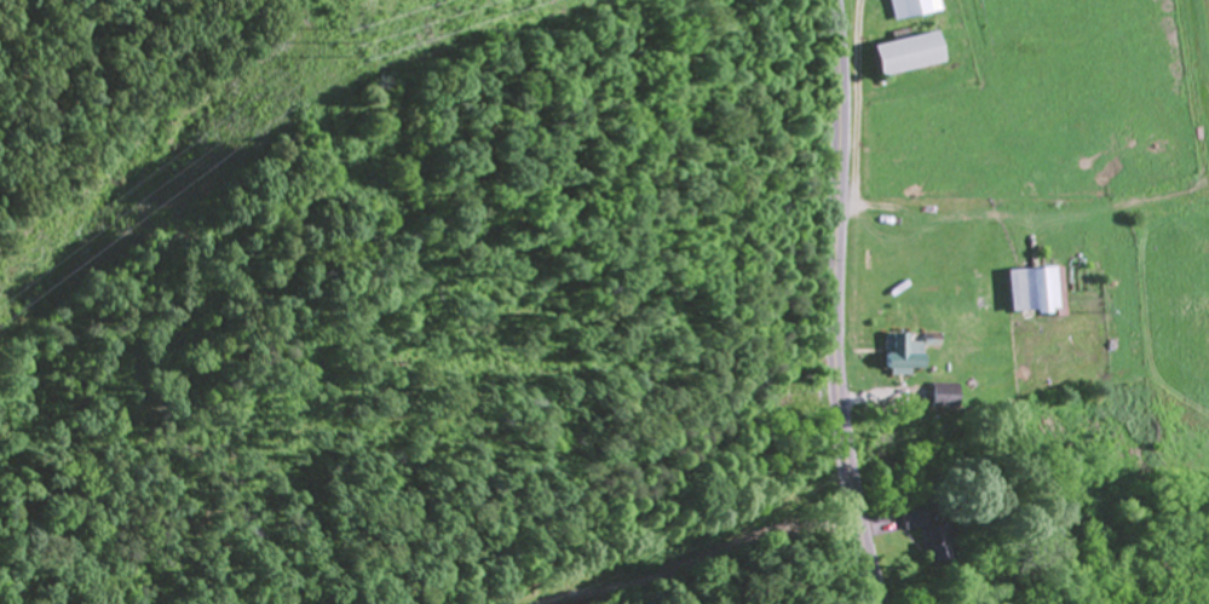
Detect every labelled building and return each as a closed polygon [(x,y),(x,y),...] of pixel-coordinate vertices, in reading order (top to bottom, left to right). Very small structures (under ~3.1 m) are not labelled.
[(942,0),(891,0),(895,24),(944,15),(942,0)] [(949,66),(943,35),(879,47),(885,78),(949,66)] [(1013,317),(1063,314),(1060,270),(1010,273),(1013,317)] [(910,376),(910,371),(924,371),(924,343),(912,343),(912,337),(889,337),(889,376),(910,376)] [(958,386),(929,386),(929,410),(958,410),(958,386)] [(898,532),(919,531),(920,565),(943,564),(940,523),(921,524),(921,512),(897,513),(898,532)]
